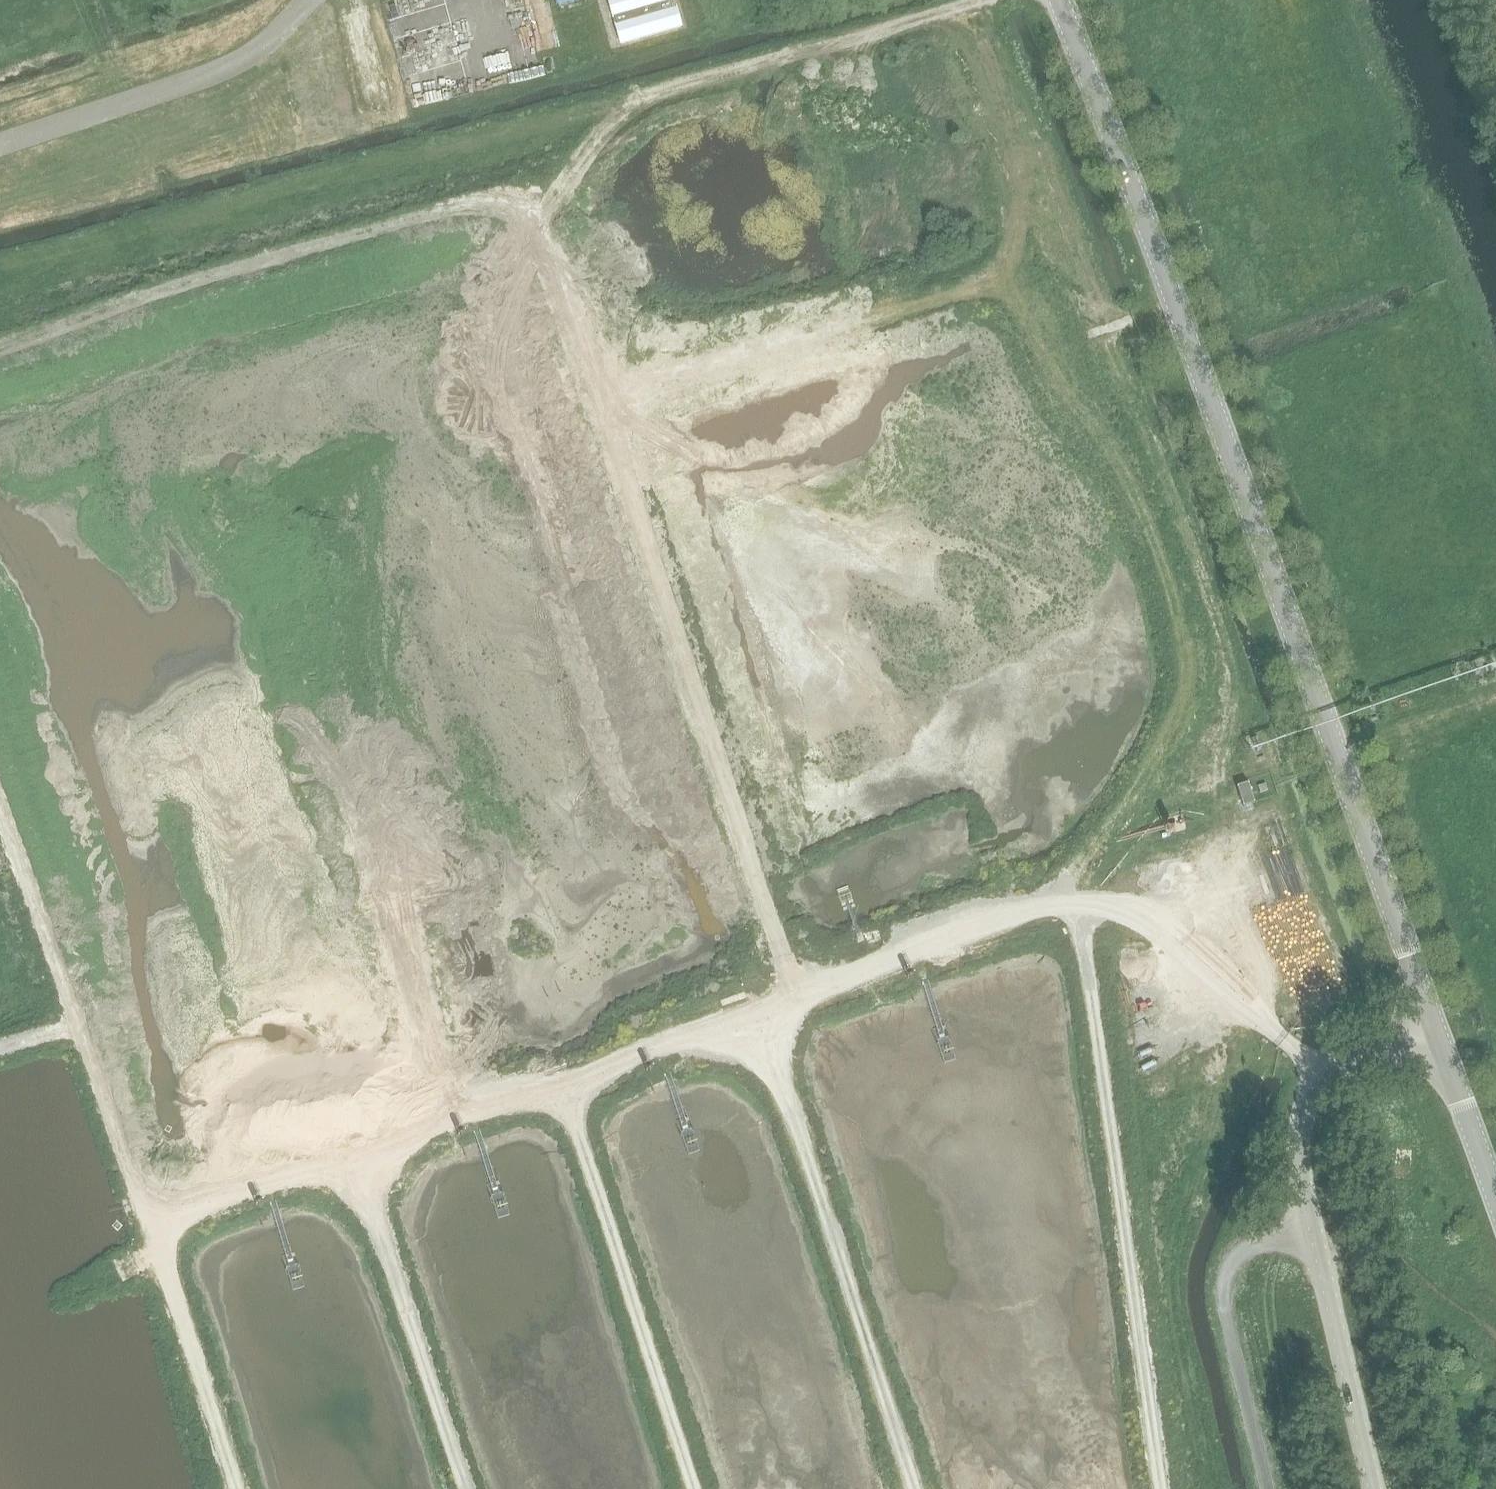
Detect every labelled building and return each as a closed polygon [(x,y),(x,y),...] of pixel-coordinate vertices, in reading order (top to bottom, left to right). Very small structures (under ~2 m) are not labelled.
[(673,0),(608,0),(620,44),(681,27),(673,0)] [(1248,784),(1237,787),(1243,807),(1254,803),(1248,784)]
